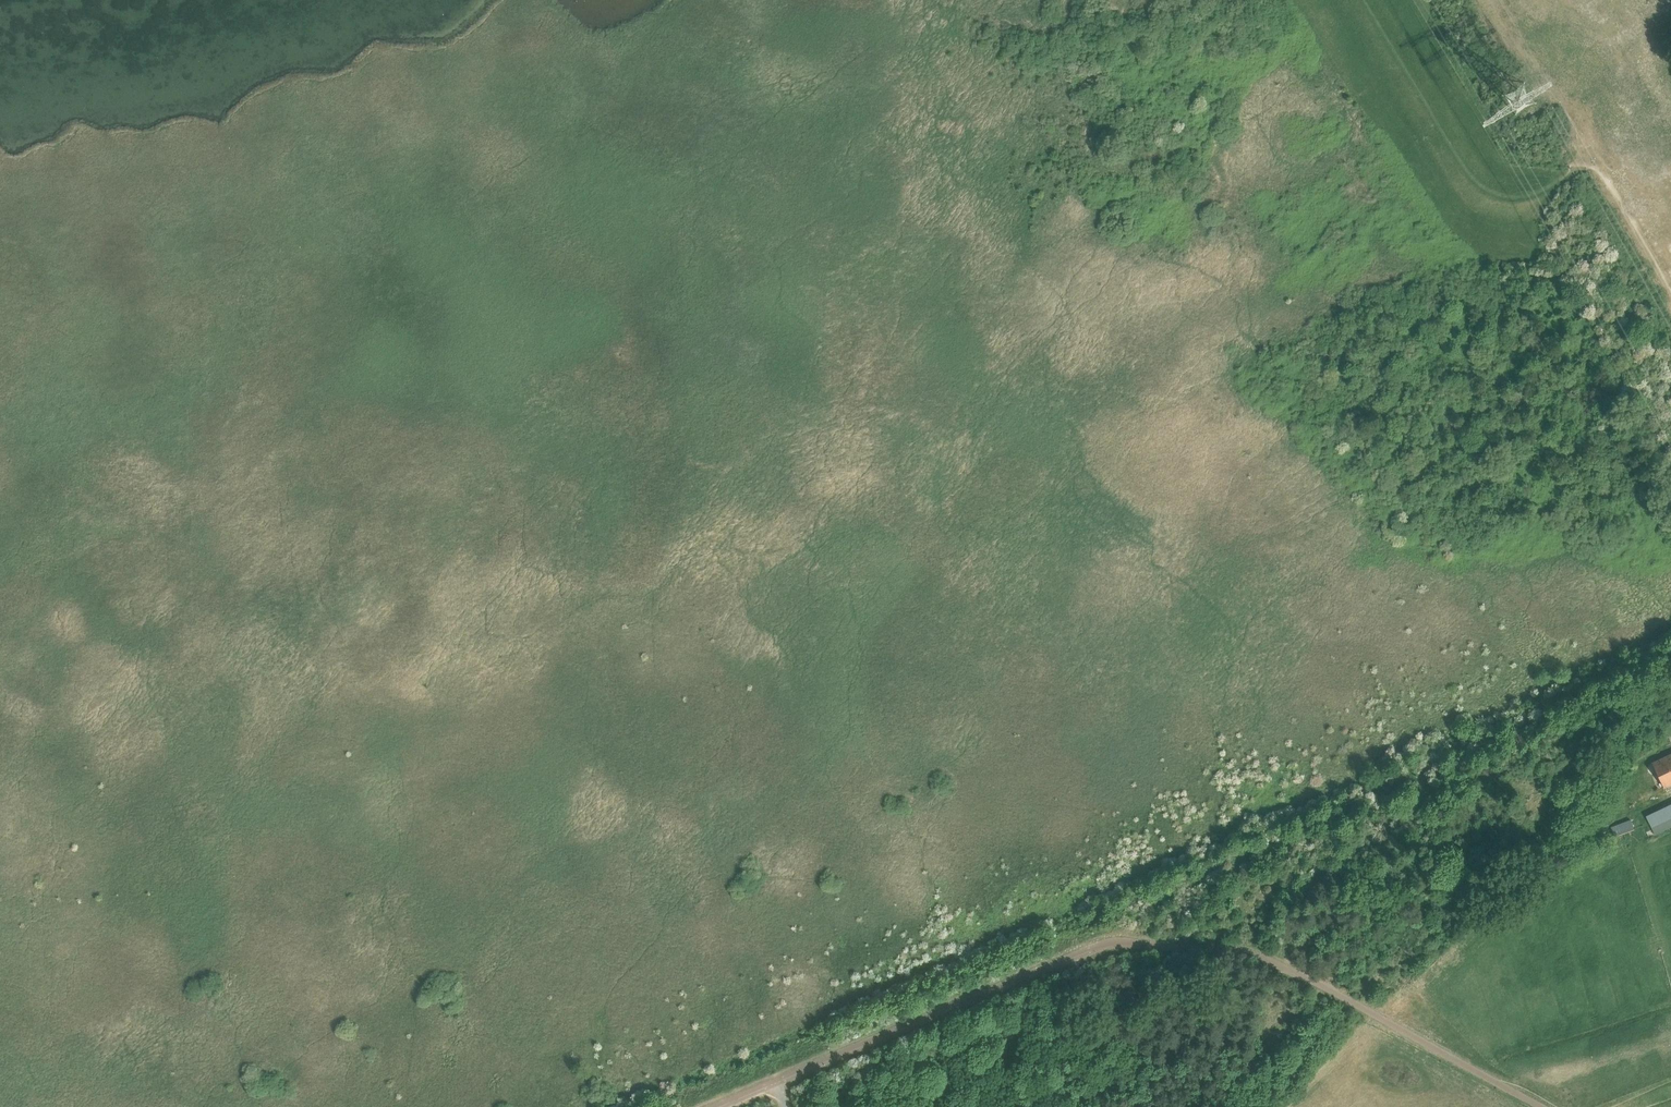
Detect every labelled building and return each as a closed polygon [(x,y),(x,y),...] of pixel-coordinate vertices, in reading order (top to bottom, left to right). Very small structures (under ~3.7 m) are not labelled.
[(1652,762),(1664,787),(1670,784),(1670,754),(1652,762)] [(1670,819),(1670,804),(1646,816),(1652,828),(1670,819)] [(1611,826),(1614,836),(1634,829),(1630,819),(1611,826)]
